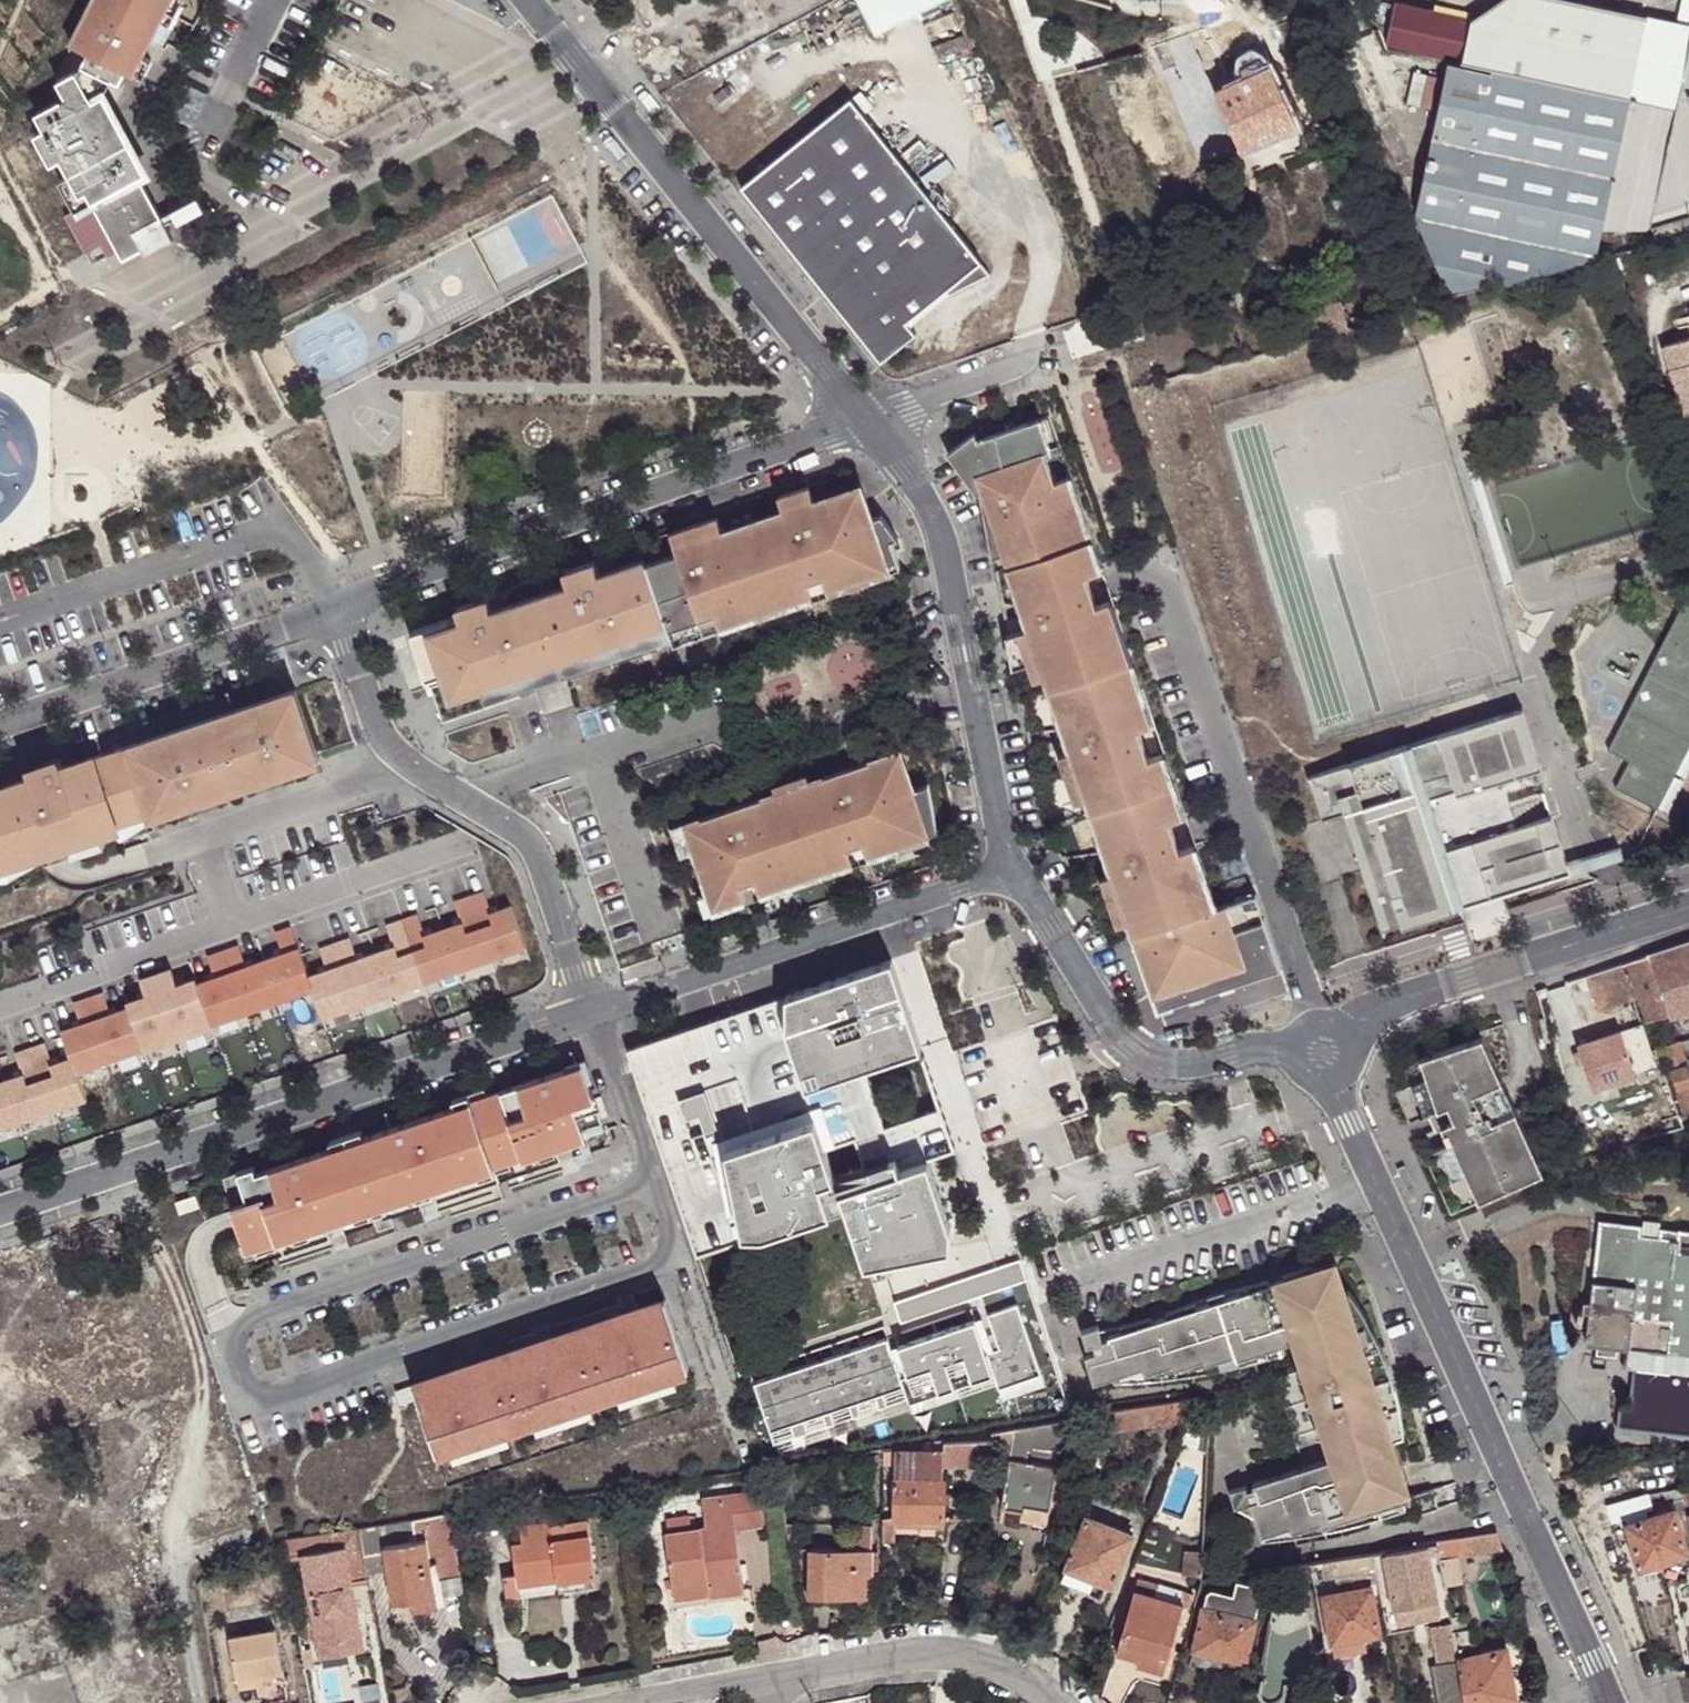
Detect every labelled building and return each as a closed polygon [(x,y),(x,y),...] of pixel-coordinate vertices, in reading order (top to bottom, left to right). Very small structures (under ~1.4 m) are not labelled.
[(74,209),(82,221),(98,212),(120,250),(123,256),(171,231),(170,229),(169,228),(166,222),(163,215),(141,175),(147,171),(105,93),(113,78),(120,82),(126,72),(136,51),(128,47),(136,32),(150,40),(161,19),(155,15),(162,0),(93,0),(71,44),(87,53),(81,65),(83,66),(57,80),(66,96),(35,112),(44,128),(34,133),(50,164),(60,158),(68,174),(58,179),(74,209)] [(155,15),(161,19),(171,24),(183,0),(162,0),(155,15)] [(878,38),(948,0),(857,0),(878,38)] [(1470,17),(1461,61),(1629,97),(1647,14),(1581,0),(1495,0),(1470,17)] [(1386,45),(1450,60),(1450,58),(1461,61),(1470,17),(1396,1),(1391,24),(1386,45)] [(150,40),(136,32),(128,47),(136,51),(126,72),(142,80),(153,59),(143,54),(150,40)] [(1676,98),(1688,94),(1688,39),(1676,98)] [(1213,90),(1221,86),(1205,50),(1174,65),(1192,100),(1213,90)] [(1245,76),(1266,66),(1263,58),(1256,57),(1248,61),(1242,67),(1245,76)] [(1416,217),(1449,296),(1549,270),(1573,263),(1594,258),(1600,228),(1606,203),(1629,97),(1461,61),(1450,58),(1450,60),(1424,179),(1416,217)] [(1271,64),(1266,66),(1245,76),(1221,86),(1213,90),(1228,122),(1230,127),(1240,147),(1297,122),(1271,64)] [(1228,122),(1213,90),(1192,100),(1208,131),(1228,122)] [(1688,191),(1688,94),(1676,98),(1675,104),(1653,202),(1688,191)] [(850,97),(739,186),(881,361),(916,333),(906,321),(927,303),(928,305),(989,273),(980,261),(981,260),(850,97)] [(1629,97),(1606,203),(1616,203),(1639,100),(1629,97)] [(1639,97),(1639,100),(1616,203),(1653,202),(1675,104),(1639,97)] [(1205,162),(1240,147),(1230,127),(1196,142),(1205,162)] [(1600,228),(1651,226),(1688,215),(1688,191),(1653,202),(1616,203),(1606,203),(1600,228)] [(175,217),(179,223),(205,208),(198,196),(187,202),(172,211),(175,217)] [(169,206),(172,211),(187,202),(185,197),(169,206)] [(105,256),(120,250),(98,212),(82,221),(74,209),(63,215),(81,248),(90,243),(96,239),(105,256)] [(1651,226),(1655,242),(1688,231),(1688,215),(1651,226)] [(1600,228),(1594,258),(1611,252),(1625,249),(1626,250),(1655,242),(1651,226),(1600,228)] [(1662,345),(1680,402),(1688,399),(1688,336),(1662,345)] [(1680,402),(1684,415),(1688,413),(1688,399),(1680,402)] [(1039,419),(1024,424),(1034,455),(1044,452),(1049,450),(1039,419)] [(974,490),(977,489),(986,536),(995,533),(1002,551),(1022,612),(1018,613),(1023,627),(1005,633),(1008,650),(1022,646),(1027,661),(1037,658),(1043,676),(1064,736),(1060,737),(1064,751),(1058,754),(1064,772),(1074,769),(1085,800),(1106,862),(1102,863),(1106,877),(1100,879),(1106,897),(1116,894),(1127,926),(1131,938),(1128,939),(1148,1000),(1151,999),(1156,1012),(1279,972),(1254,897),(1214,911),(1199,915),(1179,854),(1169,824),(1148,762),(1138,732),(1095,604),(1085,575),(1054,481),(1044,452),(1034,455),(1024,424),(976,440),(973,428),(945,450),(974,490)] [(1068,477),(1054,481),(1085,575),(1100,570),(1068,477)] [(674,553),(645,563),(666,625),(676,655),(723,640),(784,619),(815,609),(901,580),(888,541),(894,539),(878,517),(870,520),(860,491),(829,500),(813,507),(809,496),(804,481),(773,491),(782,517),(721,537),(705,542),(696,517),(666,528),(674,553)] [(825,490),(809,496),(813,507),(829,500),(825,490)] [(712,513),(696,517),(705,542),(721,537),(712,513)] [(995,533),(986,536),(990,555),(1002,551),(995,533)] [(632,635),(664,624),(642,560),(611,571),(596,576),(592,562),(560,573),(565,587),(503,608),(489,613),(484,599),(453,610),(456,618),(409,634),(424,680),(441,674),(444,683),(449,697),(480,687),(511,676),(526,671),(556,661),(587,651),(618,640),(632,635)] [(901,580),(815,609),(820,625),(906,595),(901,580)] [(1682,597),(1603,751),(1624,763),(1610,792),(1654,814),(1688,745),(1688,594),(1682,597)] [(1110,599),(1095,604),(1138,732),(1152,727),(1110,599)] [(815,609),(784,619),(790,635),(820,625),(815,609)] [(784,619),(723,640),(728,656),(790,635),(784,619)] [(664,624),(632,635),(636,646),(668,635),(664,624)] [(618,640),(587,651),(591,662),(622,651),(618,640)] [(723,640),(676,655),(681,672),(718,659),(728,656),(723,640)] [(1022,646),(1008,650),(1012,667),(1027,661),(1022,646)] [(591,662),(587,651),(556,661),(526,671),(529,679),(530,682),(546,676),(560,672),(591,662)] [(1037,658),(1027,661),(1033,679),(1043,676),(1037,658)] [(511,676),(480,687),(483,698),(515,687),(513,684),(529,679),(526,671),(511,676)] [(441,674),(424,680),(427,689),(444,683),(441,674)] [(295,690),(127,745),(148,809),(150,815),(318,760),(295,690)] [(679,695),(659,702),(663,714),(683,707),(679,695)] [(1511,712),(1302,781),(1316,824),(1338,816),(1377,934),(1453,909),(1453,910),(1565,874),(1546,818),(1512,829),(1504,804),(1538,793),(1511,712)] [(61,758),(37,766),(42,782),(35,784),(32,777),(30,778),(0,787),(0,857),(4,856),(37,845),(39,851),(69,841),(101,830),(117,825),(115,820),(148,809),(127,745),(64,766),(61,758)] [(1688,764),(1688,745),(1654,814),(1661,818),(1688,764)] [(744,803),(698,818),(707,842),(691,847),(708,896),(739,885),(754,879),(815,858),(846,848),(861,843),(934,818),(928,783),(913,788),(901,755),(871,766),(855,772),(853,765),(822,776),(824,782),(810,787),(806,775),(773,786),(777,799),(763,803),(746,809),(744,803)] [(1162,757),(1148,762),(1169,824),(1183,819),(1162,757)] [(869,760),(853,765),(855,772),(871,766),(869,760)] [(42,782),(37,766),(28,769),(30,778),(32,777),(35,784),(42,782)] [(1064,772),(1075,804),(1085,800),(1074,769),(1064,772)] [(760,797),(744,803),(746,809),(763,803),(760,797)] [(115,820),(117,825),(121,835),(151,820),(150,815),(148,809),(115,820)] [(698,818),(673,827),(681,851),(691,847),(707,842),(698,818)] [(934,818),(861,843),(867,859),(928,837),(927,834),(936,831),(934,818)] [(101,830),(69,841),(73,853),(105,843),(101,830)] [(121,835),(108,839),(111,852),(124,848),(121,835)] [(0,857),(0,875),(10,874),(40,856),(39,851),(37,845),(4,856),(0,857)] [(846,848),(815,858),(821,874),(852,864),(846,848)] [(1193,849),(1179,854),(1199,915),(1214,911),(1193,849)] [(815,858),(754,879),(759,895),(821,874),(815,858)] [(739,885),(708,896),(701,898),(705,911),(712,909),(713,912),(745,901),(739,885)] [(337,967),(310,976),(315,991),(324,1018),(529,948),(516,905),(502,910),(496,893),(467,903),(472,920),(436,933),(430,916),(398,927),(403,944),(368,956),(362,939),(331,950),(337,967)] [(1116,894),(1106,897),(1117,930),(1127,926),(1116,894)] [(63,1030),(73,1056),(78,1072),(315,991),(310,976),(295,932),(279,937),(284,954),(248,967),(242,950),(210,961),(216,978),(181,990),(175,973),(143,984),(149,1001),(120,1011),(114,994),(83,1004),(89,1021),(63,1030)] [(1624,961),(1644,1022),(1688,1007),(1688,940),(1624,961)] [(913,944),(628,1044),(652,1114),(698,1252),(845,1199),(865,1256),(948,1236),(951,1212),(949,1208),(926,1150),(953,1140),(941,1101),(881,1116),(865,1068),(945,1036),(913,944)] [(1631,996),(1619,961),(1583,974),(1595,1009),(1631,996)] [(1544,1034),(1549,1033),(1545,1014),(1539,1016),(1544,1034)] [(1627,1027),(1581,1035),(1590,1084),(1636,1076),(1627,1027)] [(1483,1035),(1420,1057),(1427,1076),(1441,1107),(1438,1109),(1444,1122),(1452,1138),(1467,1170),(1480,1200),(1515,1184),(1507,1170),(1538,1155),(1517,1109),(1510,1094),(1483,1035)] [(1660,1048),(1683,1114),(1688,1112),(1688,1081),(1679,1053),(1688,1049),(1688,1037),(1660,1048)] [(87,1098),(78,1072),(73,1056),(60,1060),(55,1044),(25,1054),(31,1071),(0,1081),(0,1128),(87,1098)] [(484,1087),(469,1093),(489,1157),(505,1153),(535,1143),(552,1138),(566,1133),(569,1142),(576,1140),(585,1137),(604,1131),(600,1119),(594,1100),(582,1064),(486,1094),(484,1087)] [(1441,1107),(1427,1076),(1411,1084),(1425,1115),(1438,1109),(1441,1107)] [(489,1157),(469,1093),(451,1098),(453,1104),(362,1133),(360,1127),(344,1131),(365,1197),(381,1191),(411,1182),(427,1177),(442,1172),(473,1162),(489,1157)] [(1452,1138),(1444,1122),(1428,1130),(1435,1146),(1440,1144),(1454,1175),(1467,1170),(1452,1138)] [(365,1197),(344,1131),(328,1137),(330,1144),(254,1167),(252,1161),(220,1171),(236,1222),(241,1237),(256,1232),(259,1240),(276,1235),(290,1230),(287,1221),(303,1216),(318,1212),(321,1220),(336,1216),(351,1211),(349,1202),(365,1197)] [(566,1133),(552,1138),(556,1152),(571,1148),(569,1142),(566,1133)] [(585,1137),(576,1140),(581,1154),(572,1157),(575,1165),(592,1160),(585,1137)] [(556,1152),(552,1138),(535,1143),(538,1152),(540,1158),(556,1152)] [(538,1152),(535,1143),(505,1153),(508,1161),(538,1152)] [(505,1153),(489,1157),(494,1172),(510,1167),(508,1161),(505,1153)] [(478,1177),(494,1172),(489,1157),(473,1162),(476,1171),(478,1177)] [(473,1162),(442,1172),(445,1181),(476,1171),(473,1162)] [(427,1177),(411,1182),(414,1191),(416,1196),(432,1192),(427,1177)] [(411,1182),(381,1191),(384,1201),(414,1191),(411,1182)] [(196,1188),(176,1195),(179,1206),(199,1200),(196,1188)] [(381,1191),(365,1197),(370,1211),(386,1206),(384,1201),(381,1191)] [(353,1216),(370,1211),(365,1197),(349,1202),(351,1211),(353,1216)] [(290,1230),(292,1236),(308,1231),(303,1216),(287,1221),(290,1230)] [(392,1216),(375,1220),(378,1229),(394,1224),(392,1216)] [(1616,1218),(1599,1216),(1596,1246),(1590,1298),(1588,1319),(1586,1338),(1597,1339),(1595,1352),(1614,1354),(1615,1354),(1621,1341),(1627,1342),(1675,1346),(1688,1348),(1688,1226),(1684,1226),(1683,1236),(1657,1234),(1657,1243),(1639,1242),(1641,1232),(1642,1222),(1616,1218)] [(241,1237),(237,1238),(241,1252),(245,1250),(277,1240),(276,1235),(259,1240),(256,1232),(241,1237)] [(1657,1234),(1641,1232),(1639,1242),(1657,1243),(1657,1234)] [(1027,1278),(1019,1257),(995,1265),(892,1299),(899,1321),(1027,1278)] [(1335,1260),(1324,1264),(1328,1275),(1339,1272),(1335,1260)] [(1328,1275),(1324,1264),(1102,1335),(1098,1323),(1082,1329),(1087,1345),(1102,1341),(1104,1347),(1085,1353),(1094,1381),(1129,1370),(1128,1365),(1141,1360),(1144,1371),(1174,1361),(1175,1366),(1204,1357),(1205,1362),(1222,1356),(1220,1352),(1233,1348),(1236,1358),(1253,1352),(1252,1347),(1265,1343),(1266,1347),(1301,1337),(1310,1365),(1304,1367),(1323,1426),(1330,1424),(1339,1453),(1254,1480),(1255,1485),(1249,1487),(1247,1482),(1231,1487),(1236,1504),(1252,1500),(1263,1532),(1278,1527),(1277,1523),(1290,1519),(1293,1529),(1322,1519),(1324,1523),(1367,1509),(1365,1505),(1393,1495),(1395,1500),(1411,1495),(1408,1484),(1392,1436),(1386,1439),(1381,1424),(1393,1420),(1388,1404),(1383,1405),(1379,1392),(1383,1390),(1374,1362),(1369,1362),(1365,1349),(1369,1348),(1364,1332),(1353,1335),(1348,1320),(1354,1319),(1339,1272),(1328,1275)] [(664,1297),(582,1325),(606,1398),(689,1370),(664,1297)] [(1579,1297),(1578,1318),(1588,1319),(1590,1298),(1579,1297)] [(749,1377),(775,1454),(996,1379),(1003,1397),(1045,1383),(1016,1299),(893,1341),(889,1329),(749,1377)] [(606,1398),(582,1325),(498,1353),(523,1426),(606,1398)] [(1627,1342),(1624,1363),(1635,1364),(1645,1365),(1644,1379),(1633,1379),(1631,1402),(1620,1401),(1619,1423),(1688,1430),(1688,1388),(1670,1386),(1675,1346),(1627,1342)] [(523,1426),(498,1353),(415,1381),(420,1396),(439,1454),(523,1426)] [(1645,1365),(1635,1364),(1633,1379),(1644,1379),(1645,1365)] [(420,1396),(415,1381),(397,1388),(402,1402),(420,1396)] [(1106,1413),(1100,1431),(1193,1417),(1201,1398),(1106,1413)] [(1067,1420),(993,1431),(987,1456),(1010,1459),(999,1506),(1022,1511),(1023,1506),(1046,1511),(1067,1420)] [(993,1431),(946,1437),(945,1475),(951,1475),(982,1478),(987,1456),(993,1431)] [(946,1437),(901,1443),(900,1469),(945,1475),(946,1437)] [(945,1475),(900,1469),(898,1509),(948,1512),(951,1475),(945,1475)] [(721,1576),(723,1587),(747,1582),(737,1520),(766,1515),(760,1482),(703,1492),(708,1519),(694,1522),(671,1526),(668,1526),(678,1584),(721,1576)] [(1680,1484),(1686,1512),(1688,1512),(1688,1482),(1680,1484)] [(1688,1531),(1688,1523),(1686,1512),(1680,1484),(1662,1489),(1668,1509),(1674,1509),(1682,1534),(1688,1531)] [(1607,1503),(1612,1518),(1652,1506),(1648,1493),(1607,1503)] [(1023,1506),(1022,1511),(1021,1518),(1043,1522),(1046,1511),(1023,1506)] [(668,1511),(671,1526),(694,1522),(691,1507),(668,1511)] [(551,1559),(554,1574),(555,1585),(593,1578),(585,1513),(547,1518),(546,1509),(514,1515),(517,1536),(505,1537),(510,1566),(551,1559)] [(948,1512),(898,1509),(898,1521),(948,1523),(948,1512)] [(1687,1550),(1682,1534),(1674,1509),(1668,1509),(1627,1522),(1633,1541),(1630,1542),(1638,1568),(1642,1567),(1643,1572),(1660,1566),(1658,1560),(1687,1550)] [(453,1513),(412,1519),(415,1539),(426,1537),(433,1578),(465,1573),(453,1513)] [(1066,1567),(1095,1578),(1113,1585),(1134,1535),(1087,1516),(1066,1567)] [(412,1519),(356,1527),(367,1576),(386,1573),(381,1545),(415,1539),(412,1519)] [(335,1530),(338,1548),(344,1547),(351,1580),(367,1576),(356,1527),(335,1530)] [(1507,1550),(1500,1530),(1438,1541),(1441,1552),(1447,1587),(1459,1585),(1453,1559),(1507,1550)] [(381,1545),(386,1573),(391,1601),(411,1597),(414,1609),(437,1605),(433,1578),(426,1537),(415,1539),(381,1545)] [(867,1589),(868,1541),(815,1538),(811,1585),(867,1589)] [(1441,1552),(1438,1541),(1384,1550),(1395,1607),(1438,1599),(1429,1553),(1441,1552)] [(344,1547),(338,1548),(299,1552),(317,1654),(363,1646),(351,1580),(344,1547)] [(1203,1549),(1185,1549),(1184,1573),(1202,1574),(1203,1549)] [(1357,1573),(1376,1570),(1375,1569),(1373,1553),(1353,1556),(1357,1573)] [(1323,1578),(1357,1573),(1353,1556),(1321,1561),(1323,1578)] [(512,1578),(554,1574),(551,1559),(510,1566),(496,1570),(502,1596),(515,1594),(512,1578)] [(1091,1591),(1095,1578),(1066,1567),(1062,1579),(1091,1591)] [(679,1594),(723,1587),(721,1576),(678,1584),(679,1594)] [(1161,1651),(1169,1654),(1186,1593),(1138,1579),(1121,1640),(1161,1651)] [(1213,1590),(1208,1593),(1194,1648),(1245,1661),(1263,1588),(1238,1582),(1235,1596),(1213,1590)] [(1324,1596),(1333,1643),(1355,1639),(1379,1634),(1380,1634),(1371,1587),(1324,1596)] [(1278,1605),(1298,1601),(1297,1594),(1278,1598),(1278,1605)] [(1440,1615),(1438,1599),(1395,1607),(1398,1623),(1440,1615)] [(1288,1680),(1319,1673),(1306,1600),(1298,1601),(1278,1605),(1273,1606),(1260,1689),(1265,1696),(1271,1702),(1274,1702),(1279,1701),(1285,1695),(1286,1695),(1288,1687),(1288,1680)] [(1465,1615),(1453,1617),(1454,1622),(1455,1631),(1469,1629),(1465,1615)] [(279,1663),(272,1620),(227,1627),(236,1680),(254,1676),(253,1667),(265,1665),(279,1663)] [(0,1641),(0,1659),(7,1699),(46,1692),(69,1688),(98,1683),(122,1678),(112,1621),(87,1626),(59,1631),(35,1635),(0,1641)] [(1441,1662),(1461,1659),(1459,1649),(1455,1631),(1454,1622),(1434,1626),(1441,1662)] [(1455,1631),(1459,1649),(1473,1646),(1470,1629),(1469,1629),(1455,1631)] [(1355,1639),(1357,1646),(1380,1642),(1379,1634),(1355,1639)] [(1355,1639),(1333,1643),(1335,1654),(1357,1651),(1357,1646),(1355,1639)] [(1164,1667),(1169,1654),(1161,1651),(1121,1640),(1117,1651),(1139,1658),(1138,1660),(1164,1667)] [(1470,1702),(1511,1702),(1516,1696),(1507,1648),(1461,1659),(1470,1702)] [(265,1665),(253,1667),(254,1676),(266,1674),(265,1665)] [(1323,1693),(1319,1673),(1288,1680),(1288,1687),(1286,1695),(1285,1695),(1279,1701),(1323,1693)] [(98,1683),(102,1702),(127,1702),(122,1678),(98,1683)] [(46,1692),(48,1702),(72,1702),(69,1688),(46,1692)]
